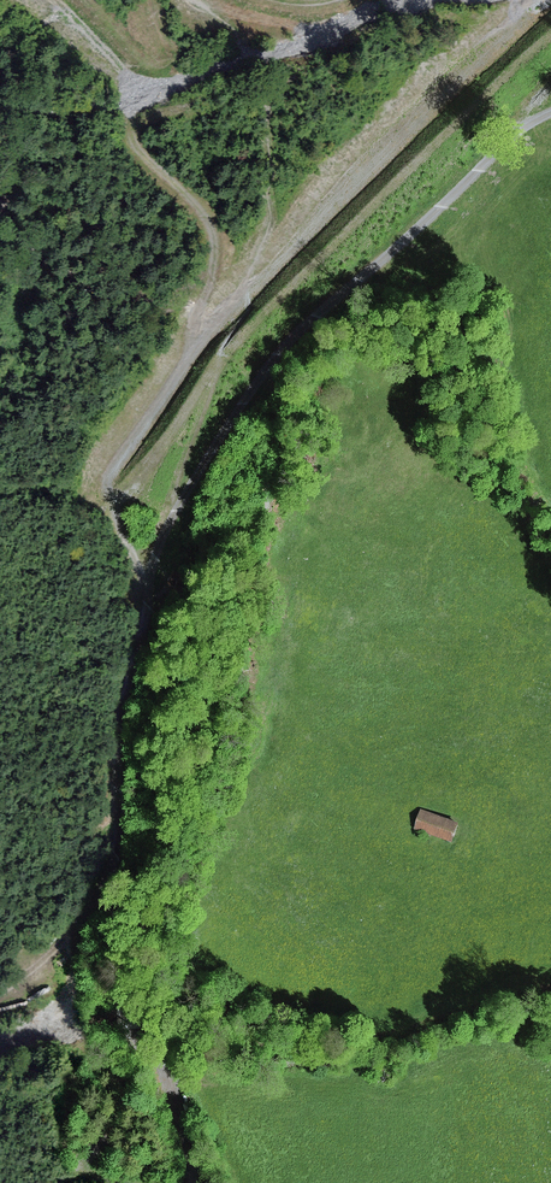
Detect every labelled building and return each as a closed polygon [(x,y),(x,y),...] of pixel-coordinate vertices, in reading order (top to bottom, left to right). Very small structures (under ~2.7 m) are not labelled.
[(421,811),(415,827),(452,840),(457,823),(421,811)]
